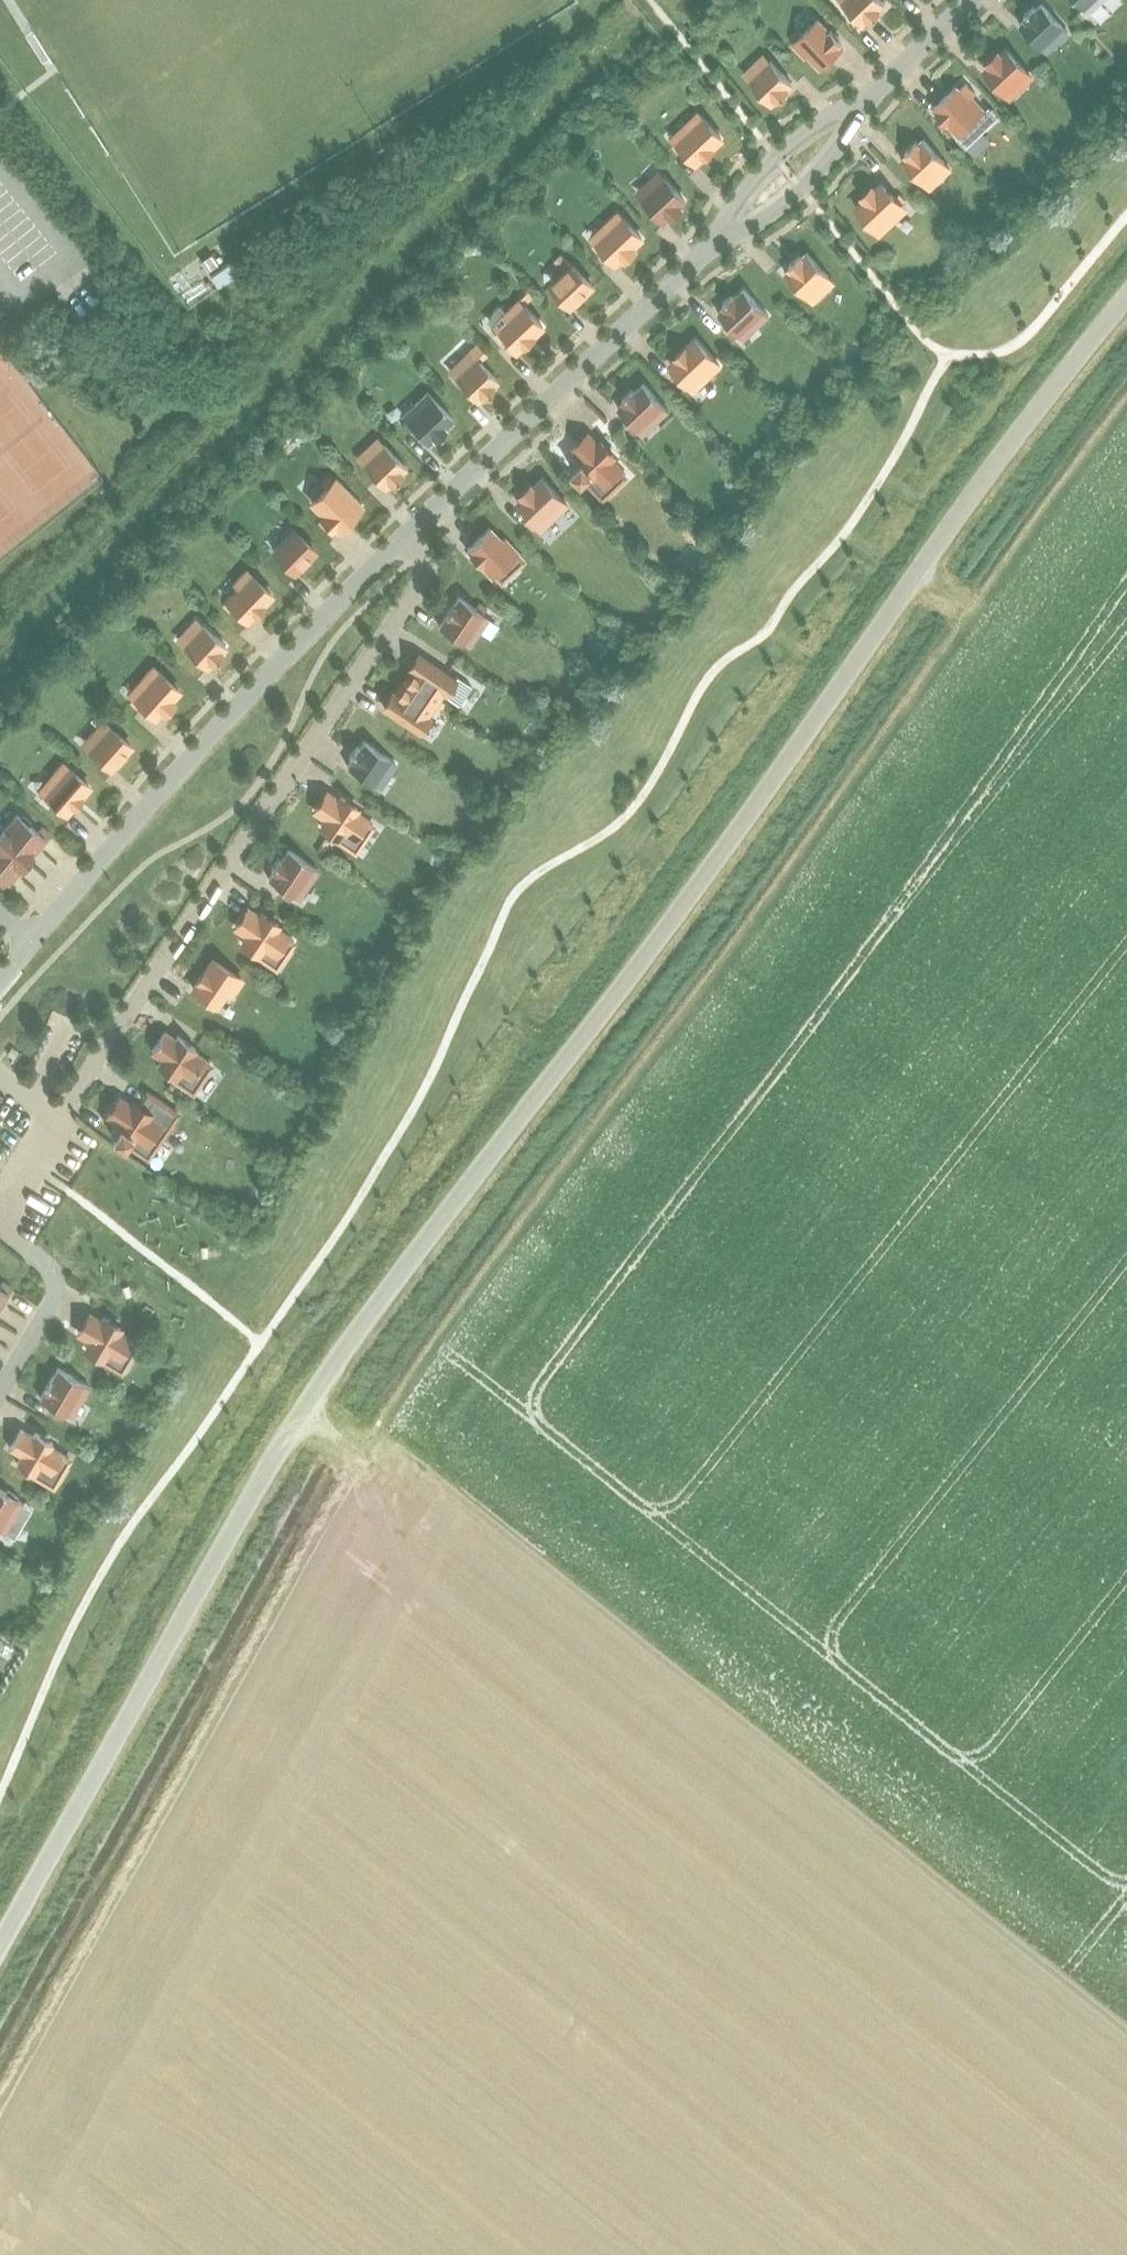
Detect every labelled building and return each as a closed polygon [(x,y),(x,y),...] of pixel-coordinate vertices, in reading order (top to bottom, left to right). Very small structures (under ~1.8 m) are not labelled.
[(841,0),(841,1),(862,24),(868,18),(870,21),(880,11),(878,8),(884,3),(881,0),(841,0)] [(1024,18),(1019,24),(1040,46),(1056,31),(1062,37),(1067,32),(1061,26),(1062,25),(1040,3),(1035,8),(1033,6),(1022,16),(1024,18)] [(799,36),(794,31),(788,37),(792,42),(791,43),(804,57),(808,53),(820,67),(842,46),(839,43),(841,42),(830,30),(828,31),(816,19),(799,36)] [(989,64),(984,69),(1005,91),(1020,76),(1026,82),(1031,78),(1025,71),(1005,49),(999,55),(997,53),(987,62),(989,64)] [(748,69),(743,74),(749,80),(748,81),(770,103),(775,98),(777,100),(788,90),(786,88),(791,82),(770,60),(754,75),(748,69)] [(933,107),(936,110),(934,111),(946,123),(947,122),(959,134),(976,117),(981,122),(987,116),(983,111),(984,110),(971,96),(968,100),(955,86),(933,107)] [(678,139),(673,144),(679,150),(682,147),(696,162),(721,138),(696,112),(686,122),(690,127),(677,139),(678,139)] [(906,154),(901,159),(922,182),(938,167),(944,173),(949,168),(943,162),(944,161),(923,139),(917,144),(915,142),(904,152),(906,154)] [(658,183),(642,198),(663,219),(668,214),(670,216),(680,207),(678,205),(684,200),(663,178),(657,172),(652,177),(658,183)] [(864,199),(854,207),(880,234),(893,222),(888,217),(901,205),(905,200),(899,194),(894,199),(880,183),(873,190),(871,187),(862,196),(864,199)] [(596,240),(591,244),(597,251),(602,246),(616,262),(623,255),(625,257),(635,248),(633,246),(642,237),(616,210),(604,223),(608,227),(595,239),(596,240)] [(790,268),(784,273),(806,295),(822,280),(828,286),(833,282),(827,275),(806,252),(801,258),(798,255),(788,265),(790,268)] [(565,271),(551,284),(571,306),(592,286),(572,264),(571,264),(561,253),(554,259),(565,271)] [(221,266),(195,281),(202,293),(228,278),(221,266)] [(727,323),(722,327),(733,338),(738,334),(751,322),(755,327),(768,315),(743,288),(734,297),(731,295),(722,304),(724,306),(717,312),(727,323)] [(497,329),(492,333),(498,340),(503,335),(518,350),(543,326),(524,306),(534,297),(529,291),(519,300),(518,299),(505,311),(510,316),(497,328),(497,329)] [(684,378),(679,383),(685,389),(690,385),(703,373),(708,378),(720,366),(695,339),(669,363),(684,378)] [(470,362),(453,377),(475,400),(480,394),(482,397),(493,387),(491,384),(496,379),(478,359),(486,352),(477,343),(469,351),(464,356),(470,362)] [(622,399),(624,401),(617,407),(631,422),(627,427),(633,433),(637,429),(638,429),(650,417),(655,422),(668,410),(643,383),(633,392),(631,389),(622,399)] [(405,420),(401,425),(407,431),(411,427),(426,442),(433,436),(435,438),(444,429),(442,427),(452,418),(426,391),(413,403),(418,408),(405,420)] [(620,468),(611,458),(614,455),(600,441),(597,444),(587,434),(582,439),(577,443),(578,444),(572,449),(582,459),(575,465),(577,467),(573,471),(582,481),(586,477),(588,480),(595,473),(605,483),(613,475),(618,481),(626,474),(620,468)] [(378,450),(362,465),(383,486),(389,481),(391,483),(400,474),(398,472),(404,466),(383,445),(377,439),(372,444),(378,450)] [(337,529),(361,505),(335,478),(332,482),(327,477),(321,483),(326,488),(311,502),(323,514),(321,516),(332,527),(333,525),(337,529)] [(524,496),(517,502),(531,518),(527,522),(533,529),(537,524),(538,524),(550,512),(555,517),(568,505),(542,478),(533,487),(531,485),(521,494),(524,496)] [(287,536),(273,550),(294,571),(314,551),(293,530),(288,525),(282,531),(287,536)] [(466,548),(469,551),(468,553),(479,565),(480,563),(492,575),(510,559),(514,564),(520,558),(516,553),(517,551),(504,538),(501,541),(488,528),(466,548)] [(225,598),(221,603),(227,609),(232,605),(247,619),(271,594),(245,568),(232,581),(237,585),(225,598)] [(457,596),(438,625),(468,646),(478,631),(473,627),(482,613),(486,607),(479,602),(475,608),(457,596)] [(197,629),(182,646),(204,667),(210,661),(212,663),(222,653),(220,651),(225,645),(202,624),(195,619),(191,623),(197,629)] [(411,669),(403,682),(440,708),(444,702),(437,697),(440,693),(457,704),(470,685),(456,675),(453,679),(418,655),(409,668),(411,669)] [(133,696),(128,701),(135,707),(139,702),(155,716),(161,709),(163,711),(172,701),(170,699),(178,690),(151,665),(139,678),(144,682),(132,696),(133,696)] [(392,693),(383,706),(418,730),(427,717),(424,716),(429,708),(437,713),(440,708),(403,682),(394,695),(392,693)] [(103,731),(88,747),(110,767),(130,746),(108,726),(107,726),(101,720),(96,725),(103,731)] [(350,759),(346,765),(372,783),(384,764),(391,769),(395,763),(388,759),(388,758),(363,741),(358,747),(356,745),(348,757),(350,759)] [(46,804),(50,799),(66,812),(89,786),(61,762),(50,775),(55,779),(43,793),(39,798),(46,804)] [(318,804),(314,810),(325,817),(320,825),(336,837),(342,829),(353,836),(359,827),(366,832),(372,824),(365,819),(354,811),(356,808),(340,796),(337,800),(326,792),(322,798),(321,798),(318,803),(318,804)] [(2,887),(6,882),(7,882),(19,867),(20,868),(33,853),(32,852),(44,837),(48,832),(41,826),(37,831),(29,824),(31,822),(21,814),(19,816),(16,813),(3,828),(0,825),(0,885),(2,887)] [(275,867),(267,878),(284,889),(292,895),(293,895),(296,891),(309,872),(316,877),(319,871),(312,867),(313,866),(287,849),(283,855),(280,853),(272,865),(275,867)] [(284,889),(280,895),(288,900),(292,895),(284,889)] [(293,940),(286,936),(286,935),(275,928),(277,924),(261,913),(258,917),(247,909),(243,915),(242,914),(239,920),(235,926),(246,934),(241,942),(257,953),(263,945),(274,953),(280,944),(287,949),(293,940)] [(211,959),(192,988),(209,999),(206,1003),(213,1008),(217,1002),(218,1002),(227,988),(233,992),(241,979),(211,959)] [(162,1057),(157,1065),(174,1077),(179,1069),(191,1077),(197,1067),(204,1072),(210,1064),(203,1059),(203,1058),(192,1051),(194,1047),(177,1035),(175,1039),(163,1031),(151,1050),(162,1057)] [(115,1133),(112,1137),(124,1145),(127,1141),(129,1142),(134,1134),(146,1142),(157,1125),(164,1130),(176,1113),(153,1097),(144,1110),(132,1102),(130,1106),(118,1098),(114,1104),(110,1109),(111,1109),(107,1115),(118,1123),(113,1131),(115,1133)] [(6,1292),(9,1286),(1,1281),(0,1284),(0,1302),(6,1292)] [(82,1326),(78,1332),(90,1339),(85,1348),(102,1358),(107,1349),(119,1356),(124,1347),(131,1351),(137,1343),(129,1338),(118,1331),(120,1328),(103,1317),(100,1321),(89,1314),(85,1321),(84,1320),(81,1326),(82,1326)] [(89,1386),(57,1367),(39,1397),(57,1408),(54,1414),(61,1418),(65,1412),(65,1413),(74,1397),(80,1401),(89,1386)] [(20,1428),(9,1447),(20,1454),(18,1458),(15,1463),(33,1473),(38,1465),(50,1472),(56,1462),(63,1466),(68,1458),(61,1453),(49,1446),(52,1442),(34,1431),(32,1435),(20,1428)] [(12,1517),(21,1501),(16,1498),(17,1495),(6,1489),(5,1492),(0,1489),(0,1524),(7,1513),(12,1517)]
